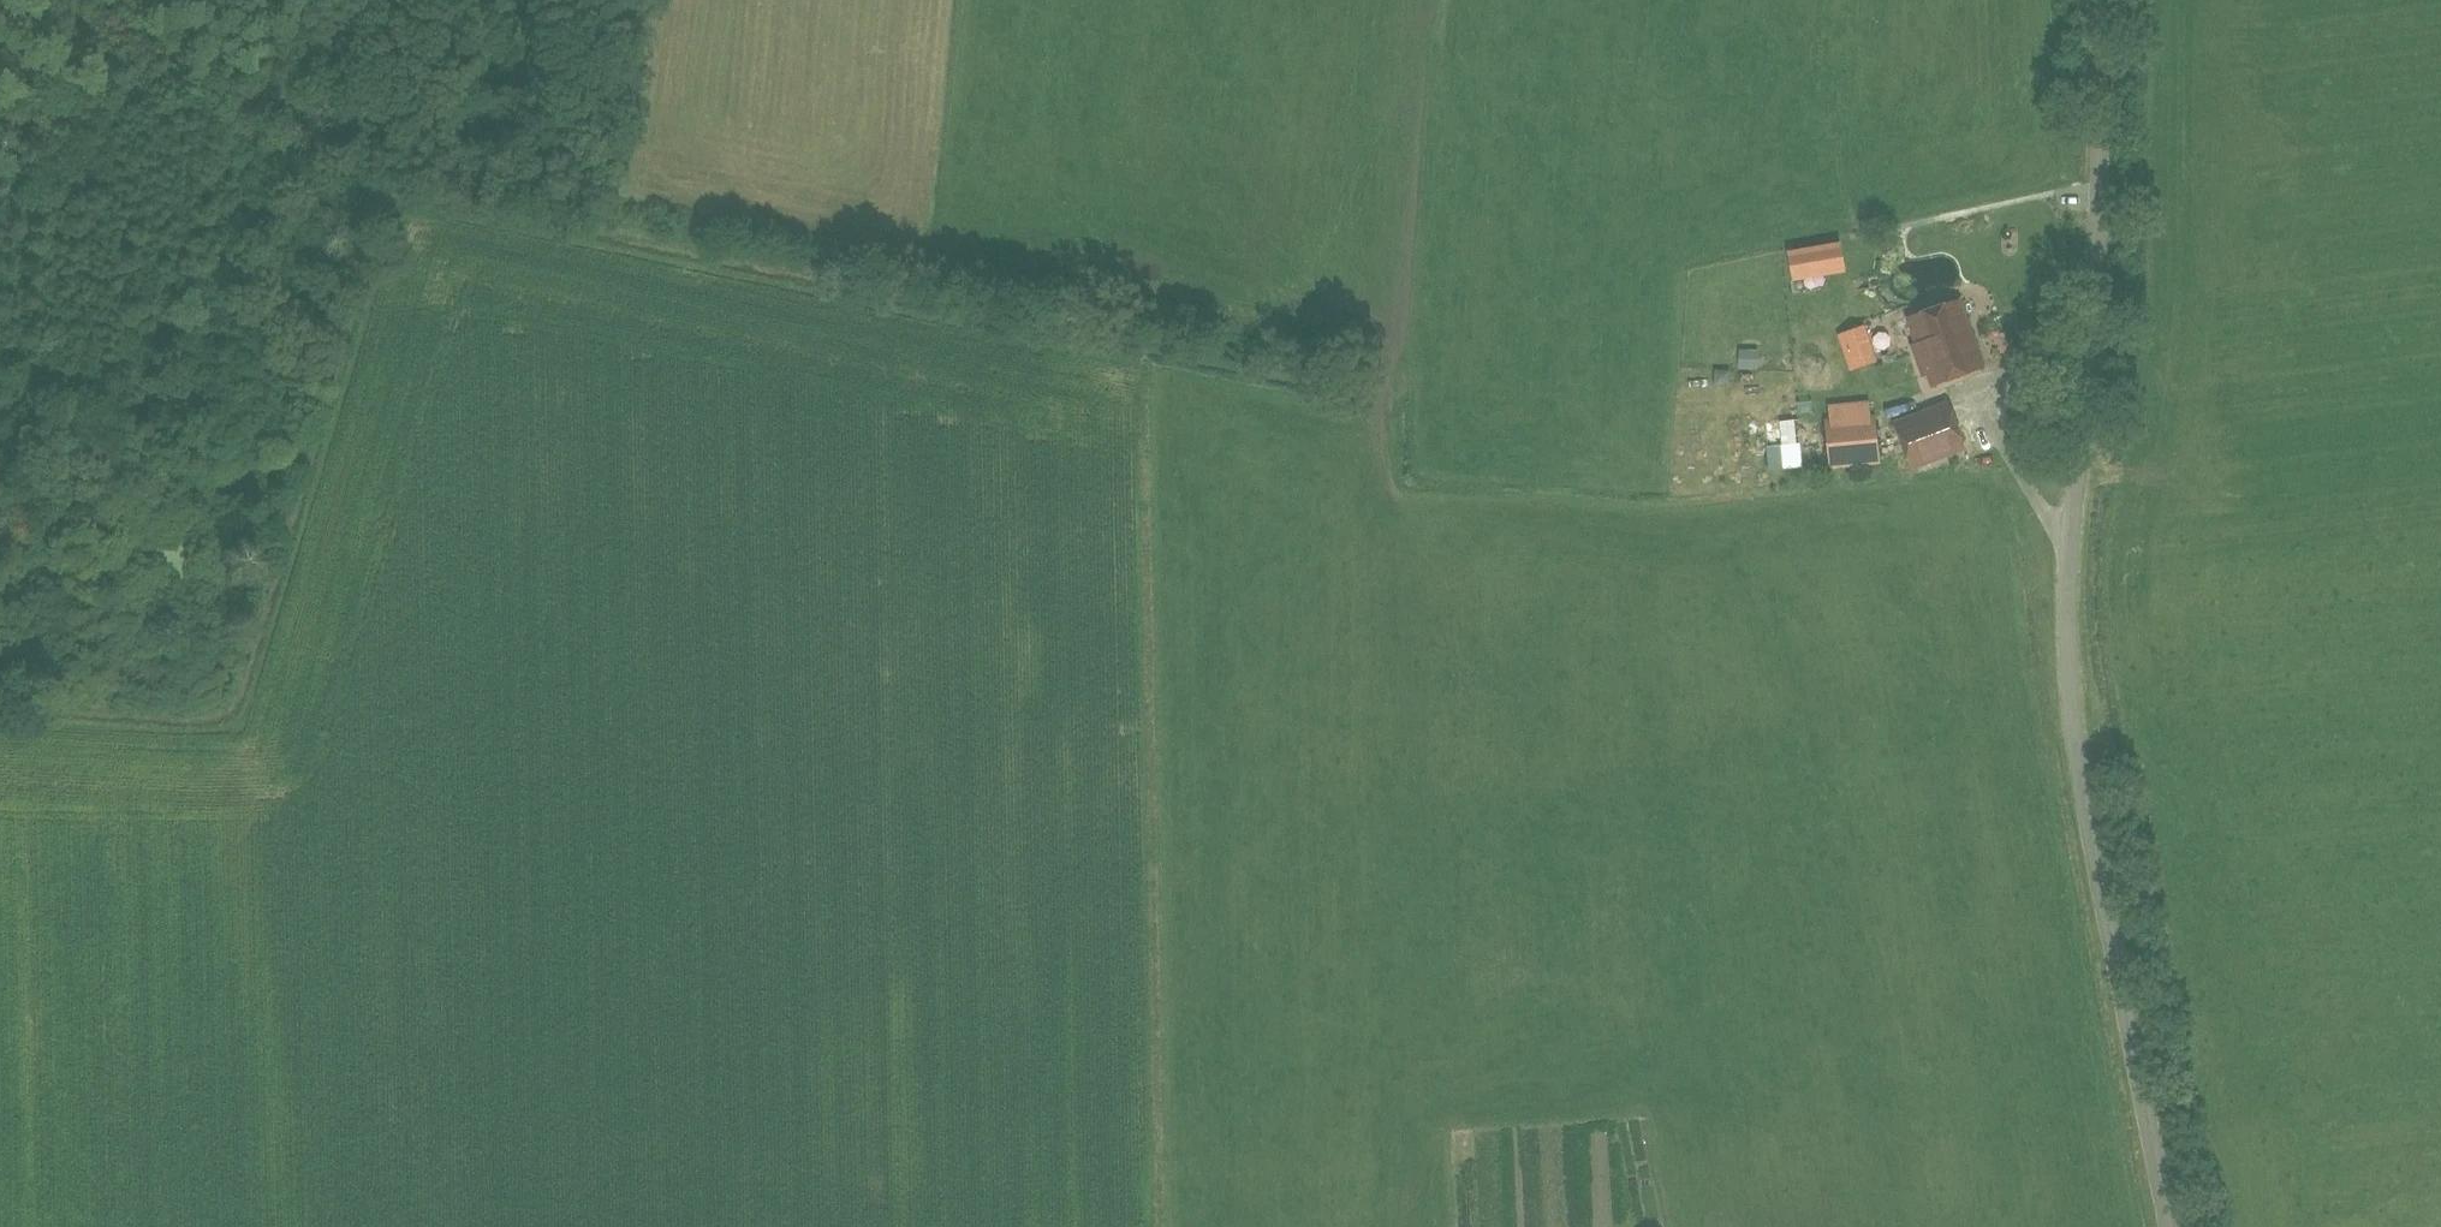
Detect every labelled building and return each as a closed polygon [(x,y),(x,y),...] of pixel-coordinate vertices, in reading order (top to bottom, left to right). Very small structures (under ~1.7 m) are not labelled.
[(1841,243),(1788,252),(1792,282),(1846,273),(1841,243)] [(1959,301),(1908,319),(1918,344),(1913,346),(1924,376),(1928,374),(1933,386),(1983,368),(1959,301)] [(1846,370),(1873,359),(1858,322),(1831,333),(1846,370)] [(1715,371),(1714,386),(1723,386),(1730,380),(1730,371),(1715,371)] [(2053,410),(2061,411),(2063,399),(2056,398),(2053,410)] [(1889,462),(1942,457),(1937,404),(1884,409),(1889,462)] [(1830,467),(1880,462),(1876,417),(1826,422),(1830,467)] [(1769,470),(1797,467),(1794,444),(1792,420),(1780,421),(1782,444),(1767,446),(1769,470)]
